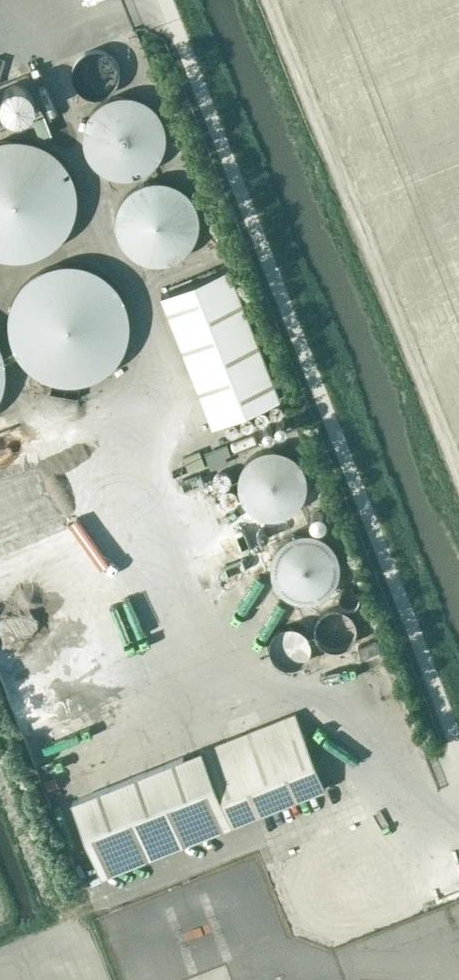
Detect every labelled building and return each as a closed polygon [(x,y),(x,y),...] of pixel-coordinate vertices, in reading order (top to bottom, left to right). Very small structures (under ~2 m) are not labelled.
[(18,119),(25,116),(31,110),(33,103),(33,96),(29,89),(22,85),(15,84),(8,86),(2,91),(0,96),(0,107),(3,113),(10,118),(18,119)] [(120,176),(124,176),(127,176),(130,175),(134,175),(137,174),(140,172),(143,171),(146,169),(149,167),(151,165),(154,162),(156,160),(158,157),(159,154),(161,151),(162,148),(163,144),(163,141),(163,138),(163,134),(163,131),(163,127),(162,124),(160,121),(159,118),(157,115),(155,112),(153,109),(151,107),(148,105),(146,103),(143,101),(140,100),(137,98),(133,97),(130,97),(127,96),(123,96),(120,96),(116,97),(113,97),(110,98),(107,100),(104,101),(101,103),(98,105),(96,107),(93,110),(91,112),(89,115),(88,118),(86,121),(85,125),(84,128),(84,131),(83,135),(83,138),(84,141),(84,145),(85,148),(86,151),(88,154),(89,157),(91,160),(93,163),(96,165),(98,167),(101,169),(104,171),(107,172),(110,174),(114,175),(117,175),(120,176)] [(14,258),(19,258),(25,257),(30,256),(35,254),(39,252),(44,250),(48,247),(52,244),(56,241),(60,237),(63,233),(66,229),(68,224),(70,219),(72,215),(73,210),(74,204),(74,199),(74,194),(74,189),(73,184),(71,179),(69,174),(67,170),(64,165),(61,161),(58,157),(54,153),(50,150),(46,147),(42,145),(37,143),(32,141),(27,140),(22,139),(17,138),(12,138),(6,139),(1,140),(0,140),(0,256),(4,257),(9,258),(14,258)] [(152,261),(156,261),(159,261),(163,261),(166,260),(169,259),(172,258),(176,256),(179,254),(181,252),(184,250),(186,247),(188,245),(190,242),(192,239),(193,236),(194,232),(195,229),(196,226),(196,222),(196,219),(196,215),(195,212),(194,209),(193,206),(191,202),(189,199),(187,197),(185,194),(183,192),(180,189),(177,188),(174,186),(171,184),(168,183),(165,182),(161,182),(158,181),(154,181),(151,182),(148,182),(144,183),(141,184),(138,186),(135,187),(132,189),(129,191),(127,194),(125,196),(123,199),(121,202),(119,205),(118,208),(117,212),(116,215),(116,219),(116,222),(116,225),(117,229),(117,232),(118,235),(120,239),(121,242),(123,244),(125,247),(128,250),(130,252),(133,254),(136,256),(139,258),(142,259),(146,260),(149,261),(152,261)] [(73,264),(68,264),(63,264),(58,265),(53,266),(48,268),(44,269),(39,272),(35,274),(31,277),(27,281),(23,285),(20,288),(17,293),(15,297),(13,302),(11,307),(10,312),(9,317),(9,322),(9,327),(9,332),(10,337),(11,342),(13,346),(15,351),(17,356),(20,360),(24,364),(27,367),(31,371),(35,374),(39,376),(44,379),(49,381),(54,382),(59,383),(64,384),(69,384),(74,384),(79,383),(84,382),(89,380),(93,378),(98,376),(102,374),(106,370),(110,367),(114,363),(117,359),(120,355),(122,351),(124,346),(126,341),(127,336),(128,331),(129,326),(129,321),(128,316),(127,311),(126,306),(124,301),(122,297),(120,292),(117,288),(114,284),(110,281),(106,277),(102,274),(98,272),(93,269),(88,267),(84,266),(79,265),(73,264)] [(161,294),(212,425),(279,398),(228,268),(161,294)] [(243,430),(219,438),(222,448),(246,440),(243,430)] [(275,449),(272,448),(269,448),(265,449),(262,450),(259,451),(256,452),(253,453),(250,455),(248,458),(245,460),(243,463),(241,465),(240,468),(239,471),(238,475),(237,478),(237,481),(237,485),(237,488),(238,491),(239,494),(240,497),(242,500),(244,503),(246,506),(249,508),(251,510),(254,512),(257,513),(260,514),(263,515),(267,516),(270,516),(273,516),(277,516),(280,515),(283,514),(286,513),(289,511),(292,509),(294,507),(297,505),(299,502),(301,499),(302,496),(303,493),(304,490),(305,487),(305,483),(305,480),(305,477),(304,473),(303,470),(302,467),(300,464),(298,462),(296,459),(293,457),(291,455),(288,453),(285,451),(282,450),(279,449),(275,449)] [(198,451),(182,458),(187,472),(204,465),(198,451)] [(21,577),(0,584),(0,601),(37,589),(37,564),(70,553),(70,534),(48,534),(43,518),(65,511),(53,476),(53,468),(5,468),(0,469),(0,577),(21,577)] [(116,499),(115,471),(67,472),(68,526),(79,526),(79,560),(126,559),(125,499),(116,499)] [(228,499),(224,484),(207,489),(212,503),(228,499)] [(301,601),(305,601),(308,601),(312,600),(315,600),(319,598),(322,597),(325,595),(328,592),(330,590),(333,587),(335,584),(336,581),(338,577),(339,574),(339,570),(339,567),(339,563),(338,560),(337,556),(336,553),(334,550),(332,547),(330,544),(327,541),(324,539),(321,537),(318,536),(315,535),(311,534),(308,533),(304,533),(300,533),(297,534),(293,535),(290,537),(287,539),(284,541),(281,543),(279,546),(277,549),(275,552),(273,555),(272,558),(272,562),(271,566),(271,569),(272,573),(272,576),(274,580),(275,583),(277,586),(279,589),(282,592),(284,594),(287,596),(291,598),(294,599),(297,600),(301,601)] [(356,630),(356,625),(355,620),(352,615),(349,611),(345,608),(340,606),(335,606),(329,607),(325,609),(320,612),(317,616),(315,621),(315,626),(315,632),(317,636),(320,641),(324,644),(328,646),(334,648),(339,647),(344,646),(348,643),(352,639),(355,635),(356,630)] [(311,648),(311,642),(310,636),(307,632),(303,628),(298,625),(293,623),(287,624),(281,625),(277,628),(273,633),(270,638),(270,643),(270,649),(272,654),(276,659),(280,662),(285,664),(291,665),(297,664),(302,661),(306,658),(309,653),(311,648)] [(376,639),(359,646),(363,657),(381,650),(376,639)] [(325,789),(321,779),(295,713),(201,750),(72,802),(101,876),(231,826),(325,789)] [(28,763),(33,790),(49,787),(44,760),(28,763)] [(389,888),(390,879),(389,871),(386,862),(382,855),(377,848),(370,842),(363,838),(355,835),(346,834),(337,834),(329,836),(321,839),(313,844),(307,850),(302,857),(298,865),(296,873),(296,882),(297,890),(299,899),(303,906),(309,913),(315,919),(323,923),(331,926),(340,927),(348,927),(357,926),(365,922),(372,917),(378,911),(384,904),(387,896),(389,888)] [(430,890),(409,895),(411,904),(432,899),(430,890)] [(382,923),(392,950),(458,926),(449,900),(382,923)] [(107,935),(100,917),(89,921),(96,939),(107,935)] [(437,949),(458,941),(458,938),(456,929),(433,937),(437,949)] [(178,942),(188,970),(213,961),(203,933),(178,942)] [(399,967),(385,966),(385,979),(398,979),(399,967)]
